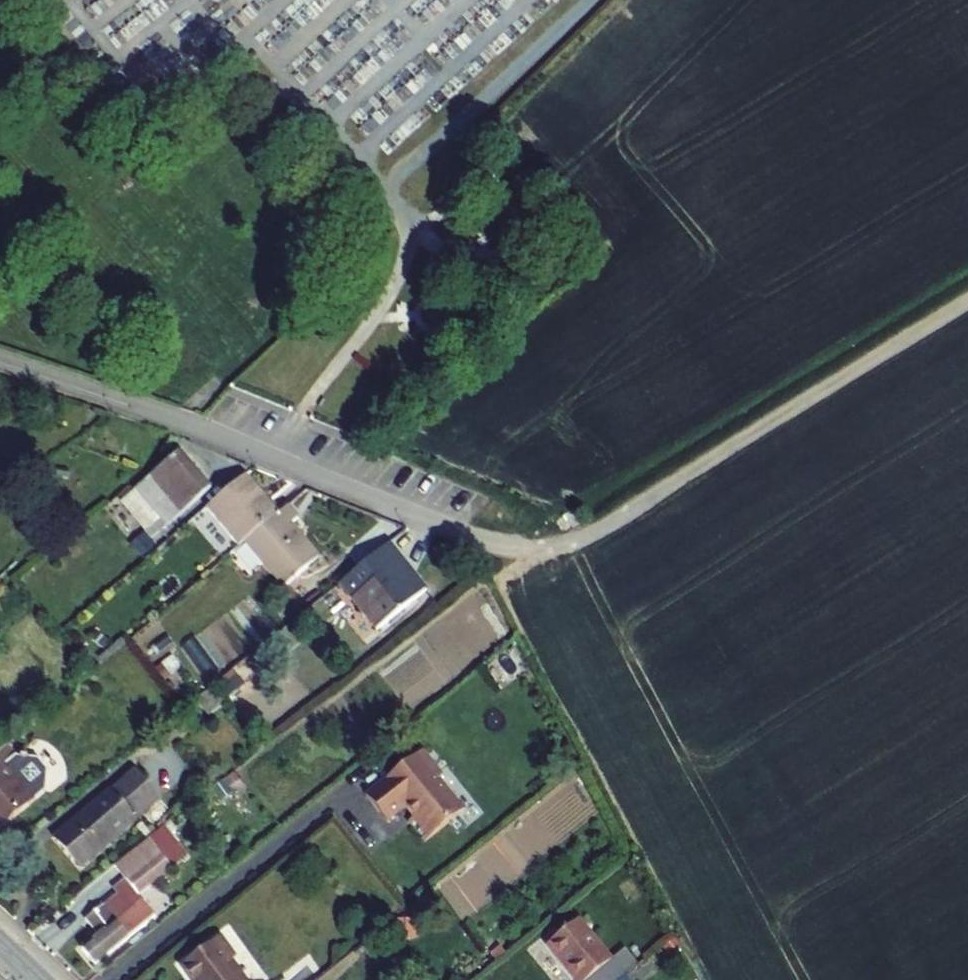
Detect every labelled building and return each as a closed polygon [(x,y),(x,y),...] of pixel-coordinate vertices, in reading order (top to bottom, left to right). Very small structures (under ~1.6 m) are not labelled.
[(210,489),(180,453),(136,490),(161,519),(147,532),(141,536),(147,542),(210,489)] [(278,514),(245,476),(206,509),(239,547),(245,542),(278,514)] [(147,532),(161,519),(136,490),(121,502),(147,532)] [(298,519),(287,506),(278,514),(245,542),(284,588),(319,558),(308,546),(307,547),(289,527),(298,519)] [(127,538),(138,550),(147,542),(141,536),(136,530),(127,538)] [(402,561),(388,544),(340,584),(377,631),(426,591),(413,575),(410,577),(398,563),(402,561)] [(101,649),(109,641),(99,632),(91,640),(101,649)] [(102,662),(87,647),(83,651),(98,666),(102,662)] [(171,655),(160,663),(169,674),(179,666),(171,655)] [(221,689),(229,700),(241,690),(233,679),(221,689)] [(213,687),(195,702),(207,717),(225,702),(213,687)] [(45,792),(47,771),(37,760),(26,759),(16,757),(5,745),(0,750),(0,830),(8,823),(45,792)] [(424,842),(464,810),(439,780),(443,777),(422,751),(366,796),(387,822),(405,808),(413,818),(407,822),(424,842)] [(109,791),(54,838),(80,869),(135,822),(134,821),(159,799),(135,771),(110,792),(109,791)] [(0,830),(0,837),(11,827),(8,823),(0,830)] [(161,830),(148,841),(171,870),(184,859),(161,830)] [(171,870),(148,841),(114,867),(125,881),(114,891),(119,896),(104,907),(103,906),(86,919),(99,935),(81,949),(95,966),(155,917),(138,897),(171,870)] [(547,944),(576,979),(586,979),(611,960),(623,975),(635,965),(623,950),(610,960),(578,919),(547,944)] [(219,938),(181,965),(192,979),(243,979),(230,963),(234,960),(219,938)] [(483,971),(475,960),(462,970),(470,979),(472,979),(483,971)] [(623,975),(611,960),(586,979),(617,979),(623,975)]
